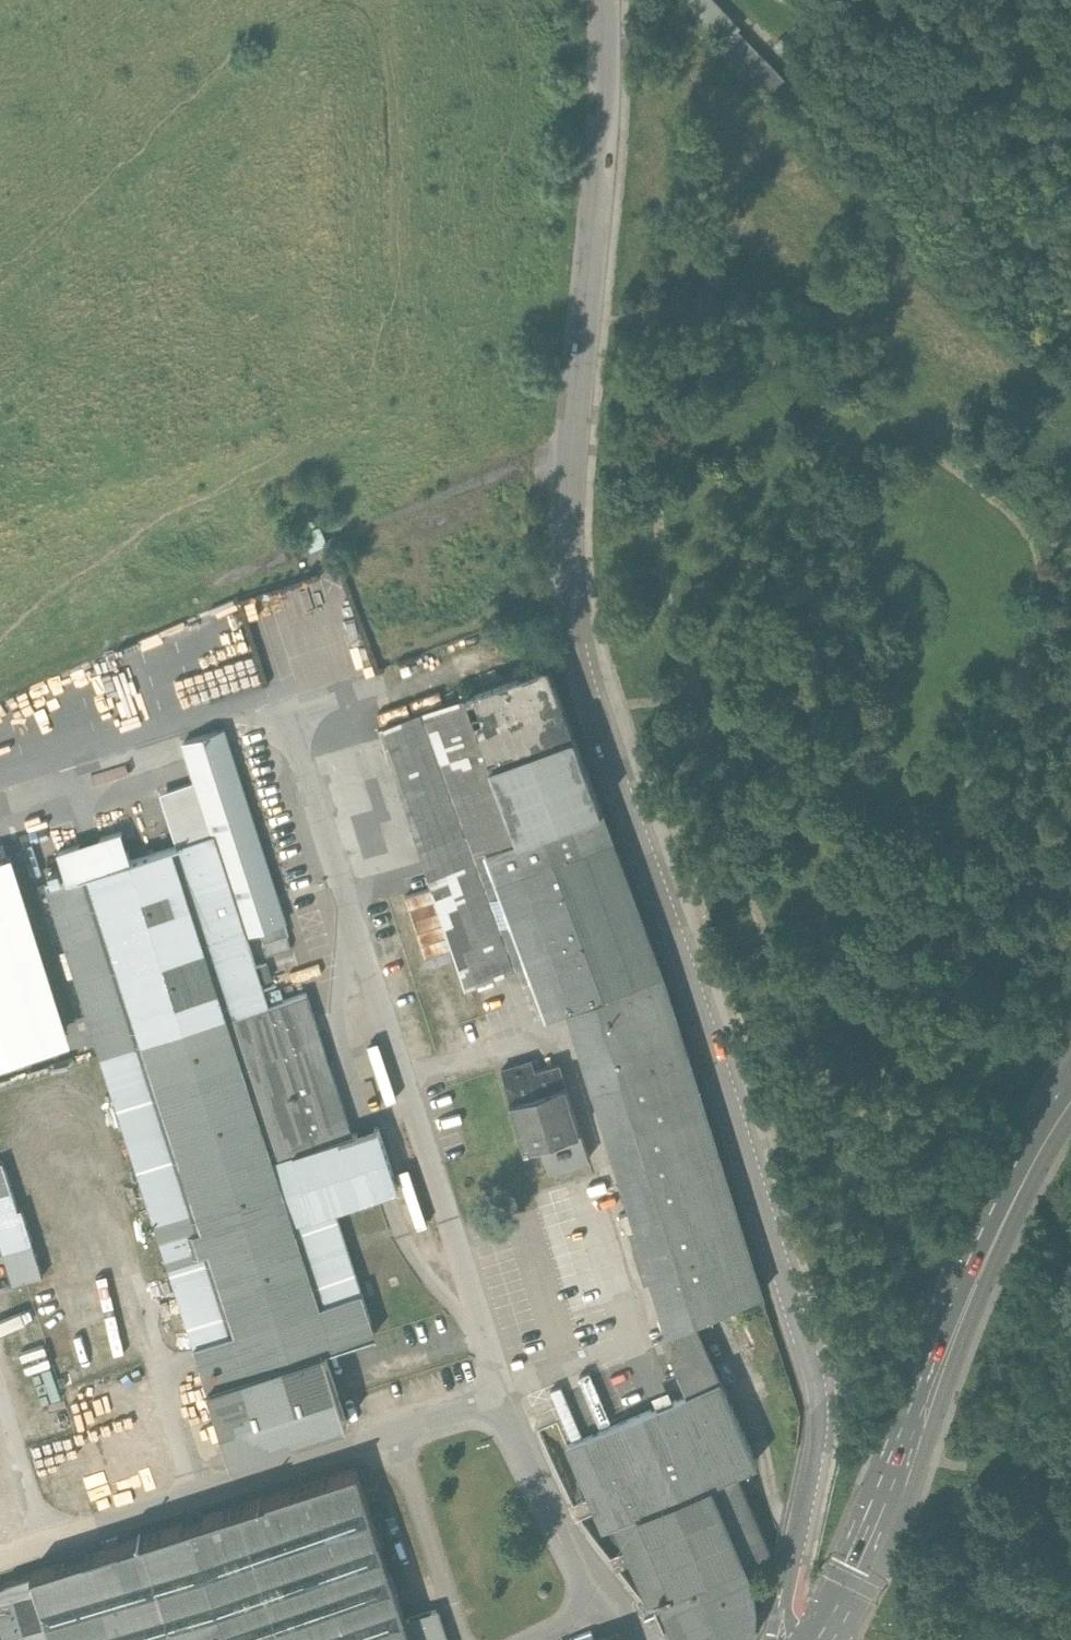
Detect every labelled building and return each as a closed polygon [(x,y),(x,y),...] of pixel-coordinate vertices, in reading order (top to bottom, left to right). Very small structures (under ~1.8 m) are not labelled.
[(752,72),(770,57),(721,0),(689,0),(752,72)] [(245,665),(247,683),(256,682),(252,649),(231,651),(232,666),(245,665)] [(546,1018),(567,1010),(664,973),(547,664),(380,726),(465,986),(526,964),(546,1018)] [(324,1352),(376,1336),(335,1210),(398,1189),(378,1126),(352,1135),(307,993),(270,1005),(247,935),(287,922),(225,729),(181,743),(194,782),(160,793),(177,845),(131,861),(121,831),(58,851),(67,881),(46,888),(207,1388),(324,1352)] [(68,1038),(17,847),(0,851),(0,1057),(68,1038)] [(567,1010),(668,1329),(695,1318),(764,1287),(664,973),(567,1010)] [(532,1058),(501,1068),(524,1146),(541,1142),(550,1169),(590,1156),(559,1062),(536,1069),(532,1058)] [(13,1284),(43,1275),(22,1207),(17,1209),(2,1161),(0,1162),(0,1243),(13,1284)] [(668,1329),(661,1332),(686,1392),(721,1378),(695,1318),(668,1329)] [(347,1424),(324,1352),(207,1388),(231,1461),(347,1424)] [(721,1378),(686,1392),(565,1444),(602,1528),(613,1525),(647,1606),(659,1601),(676,1639),(750,1639),(755,1626),(757,1614),(756,1594),(752,1577),(747,1562),(772,1552),(737,1472),(757,1464),(721,1378)] [(356,1469),(5,1582),(5,1584),(0,1586),(0,1639),(6,1639),(22,1635),(23,1639),(412,1639),(356,1469)] [(1058,1630),(1062,1639),(1070,1636),(1070,1625),(1058,1630)]
